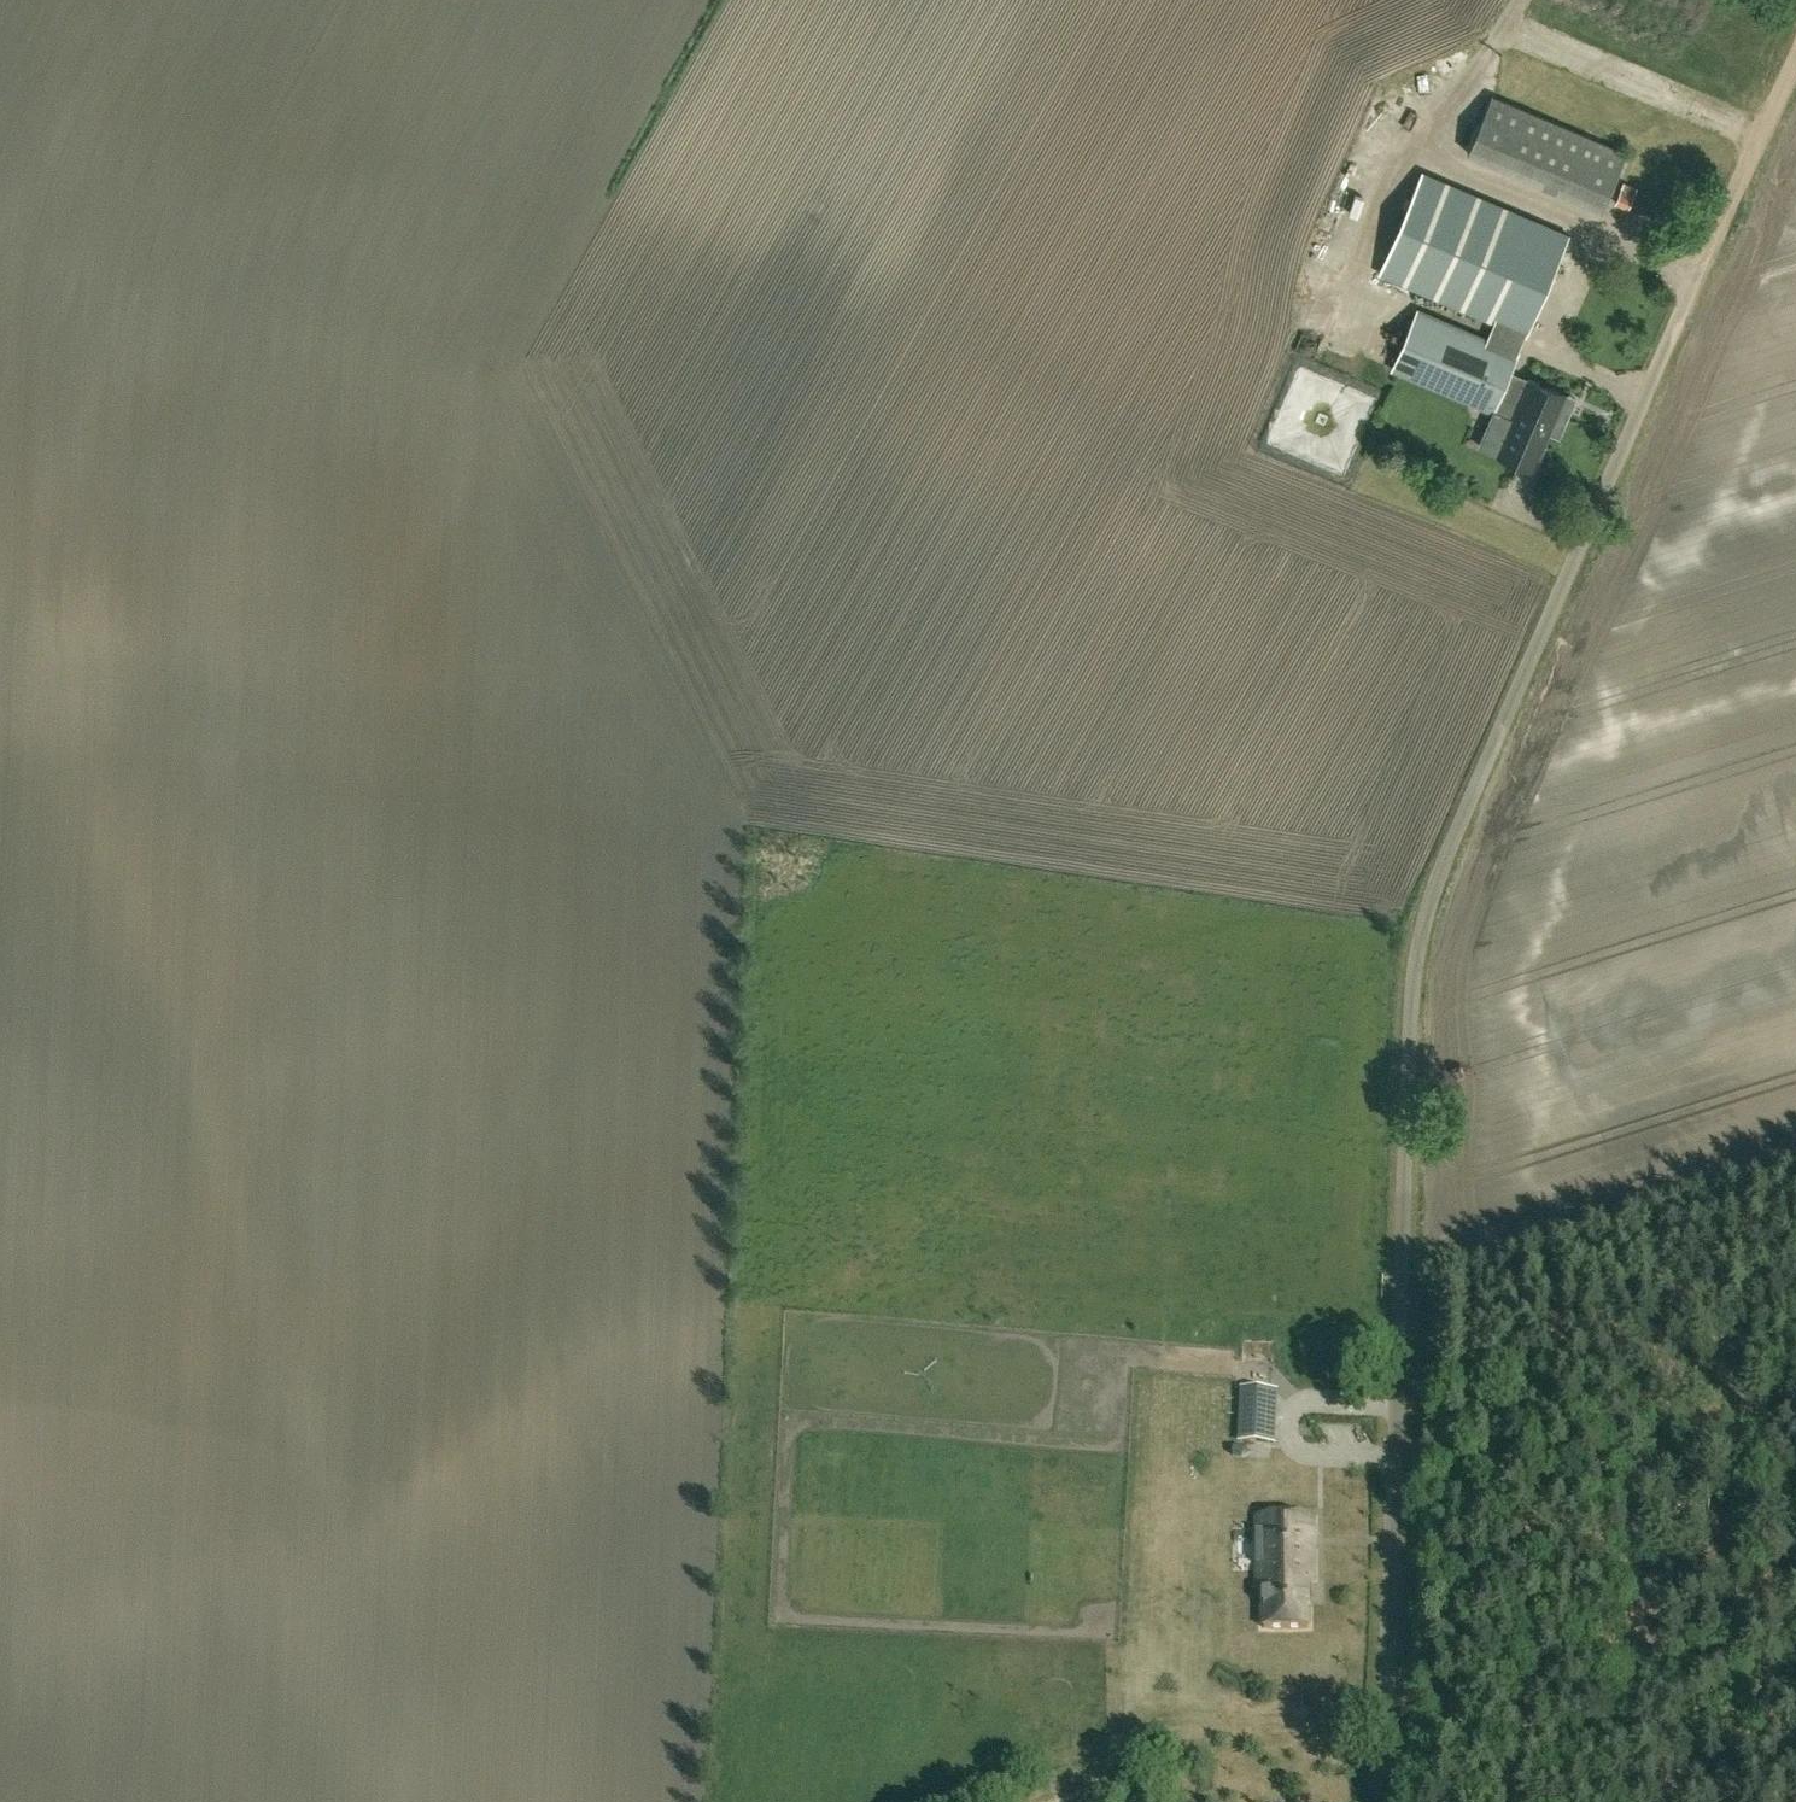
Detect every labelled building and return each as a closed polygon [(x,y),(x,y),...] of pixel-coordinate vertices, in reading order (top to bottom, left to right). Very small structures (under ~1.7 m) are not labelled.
[(1607,198),(1628,142),(1489,92),(1469,149),(1607,198)] [(1524,335),(1525,336),(1569,235),(1423,172),(1380,273),(1493,322),(1485,338),(1417,309),(1392,368),(1493,411),(1494,410),(1507,379),(1518,354),(1516,353),(1524,335)] [(1524,387),(1507,379),(1494,410),(1513,418),(1497,453),(1533,468),(1547,434),(1556,438),(1572,401),(1526,382),(1524,387)] [(1341,401),(1323,423),(1336,434),(1354,411),(1341,401)] [(1271,1441),(1273,1391),(1241,1389),(1239,1440),(1271,1441)] [(1263,1582),(1264,1627),(1309,1626),(1308,1581),(1314,1581),(1314,1515),(1256,1516),(1257,1582),(1263,1582)]
